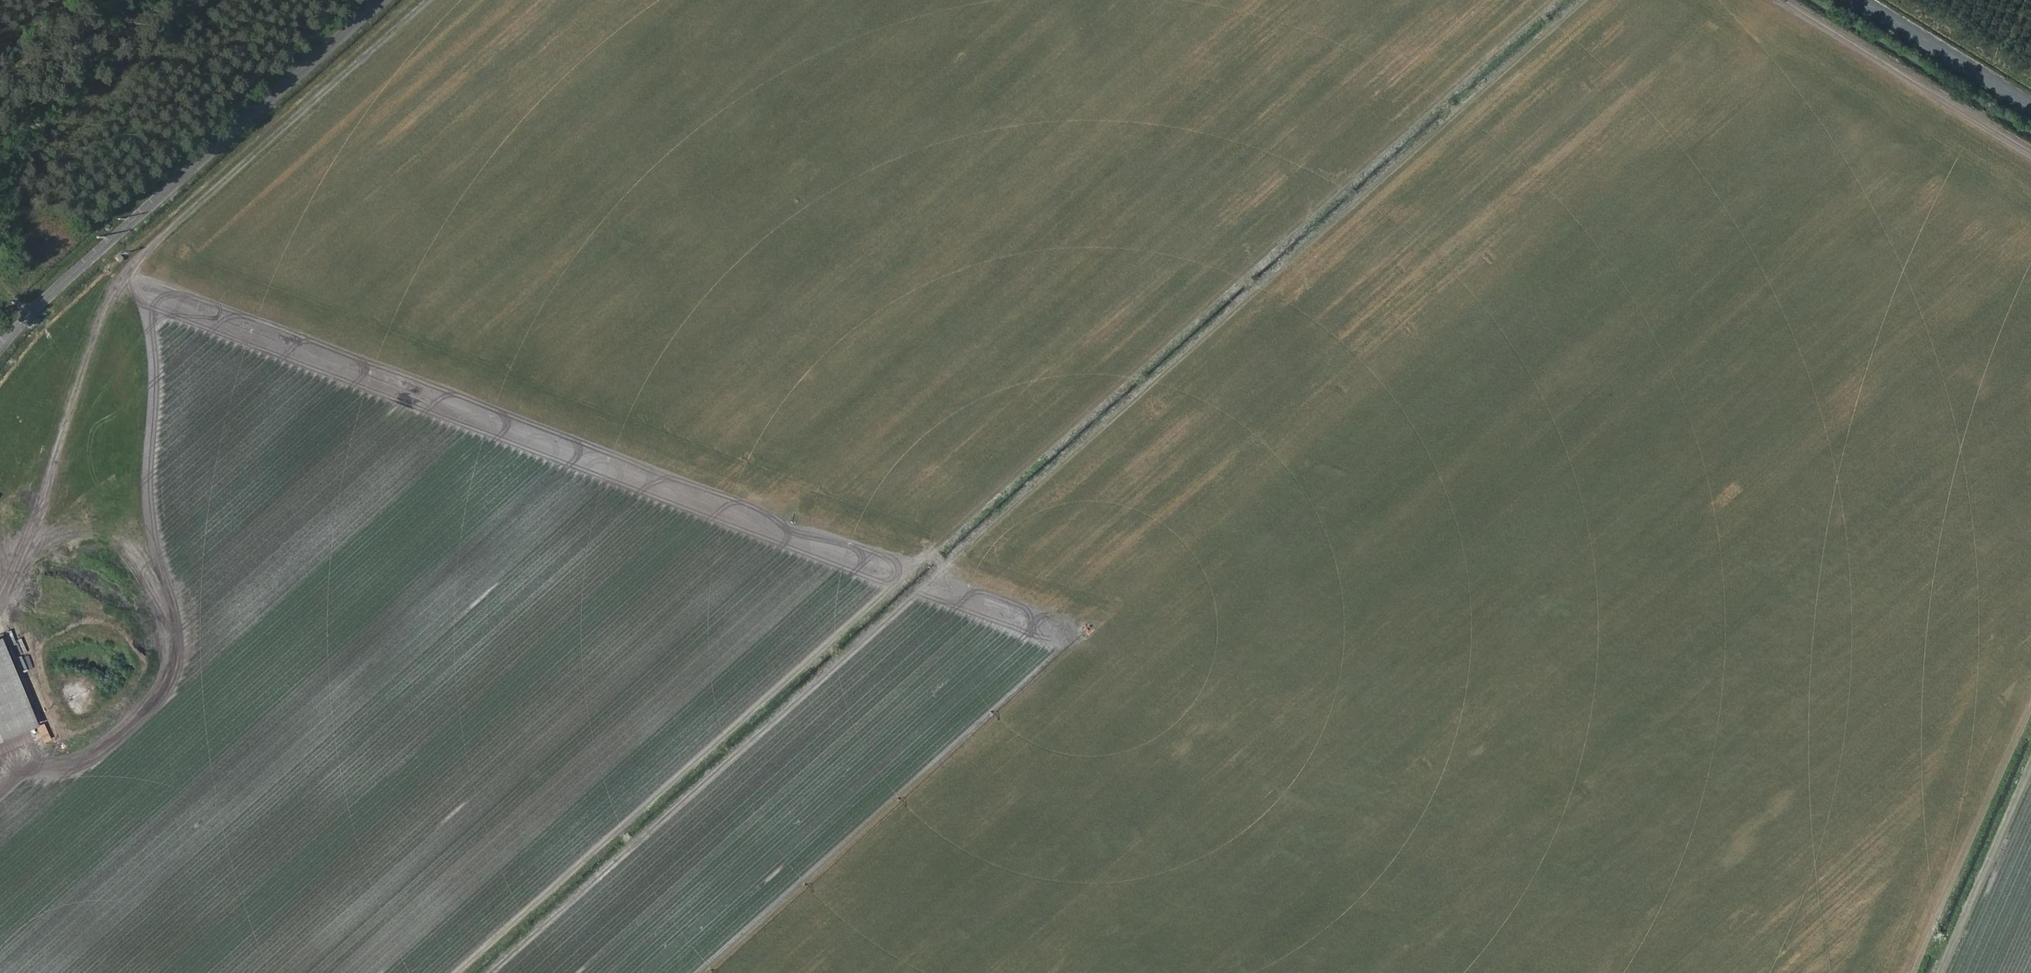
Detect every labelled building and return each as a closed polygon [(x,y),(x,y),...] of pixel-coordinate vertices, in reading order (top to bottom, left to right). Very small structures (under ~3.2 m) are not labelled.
[(12,749),(0,720),(0,755),(12,749)]
